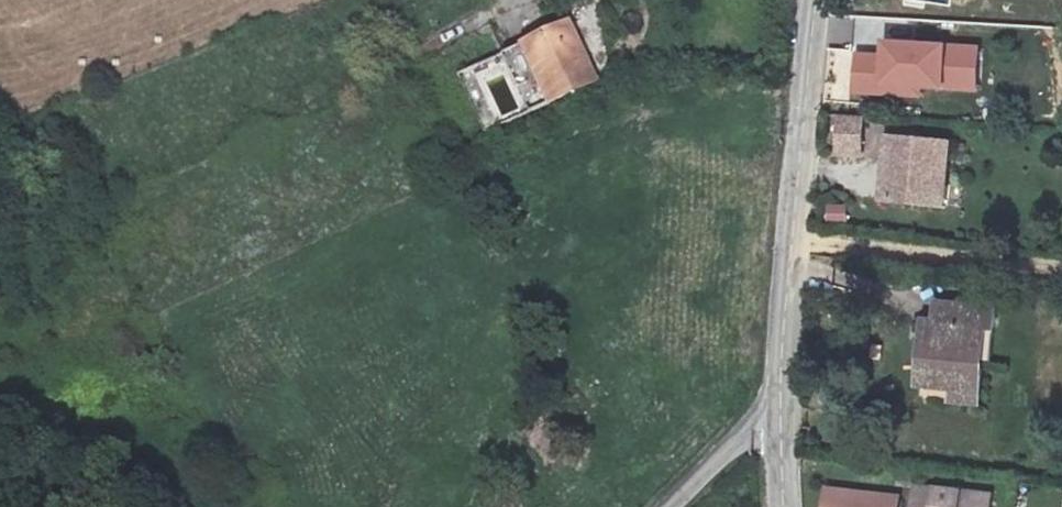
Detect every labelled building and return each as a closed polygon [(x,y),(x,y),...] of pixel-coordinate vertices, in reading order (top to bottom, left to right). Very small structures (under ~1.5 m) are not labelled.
[(967,4),(973,12),(984,12),(993,5),(994,0),(967,0),(967,4)] [(851,50),(850,95),(924,96),(924,91),(979,91),(980,40),(880,39),(880,51),(851,50)] [(577,101),(551,43),(482,74),(508,132),(577,101)] [(866,150),(844,150),(841,189),(863,189),(866,150)] [(889,167),(885,230),(918,233),(945,235),(950,172),(889,167)] [(847,222),(848,204),(827,204),(826,222),(847,222)] [(1001,327),(943,325),(943,370),(931,370),(929,393),(967,397),(967,416),(985,415),(987,347),(1000,347),(1001,327)] [(931,506),(1009,506),(1010,495),(933,488),(931,506)] [(901,497),(835,490),(833,506),(900,506),(901,497)]
